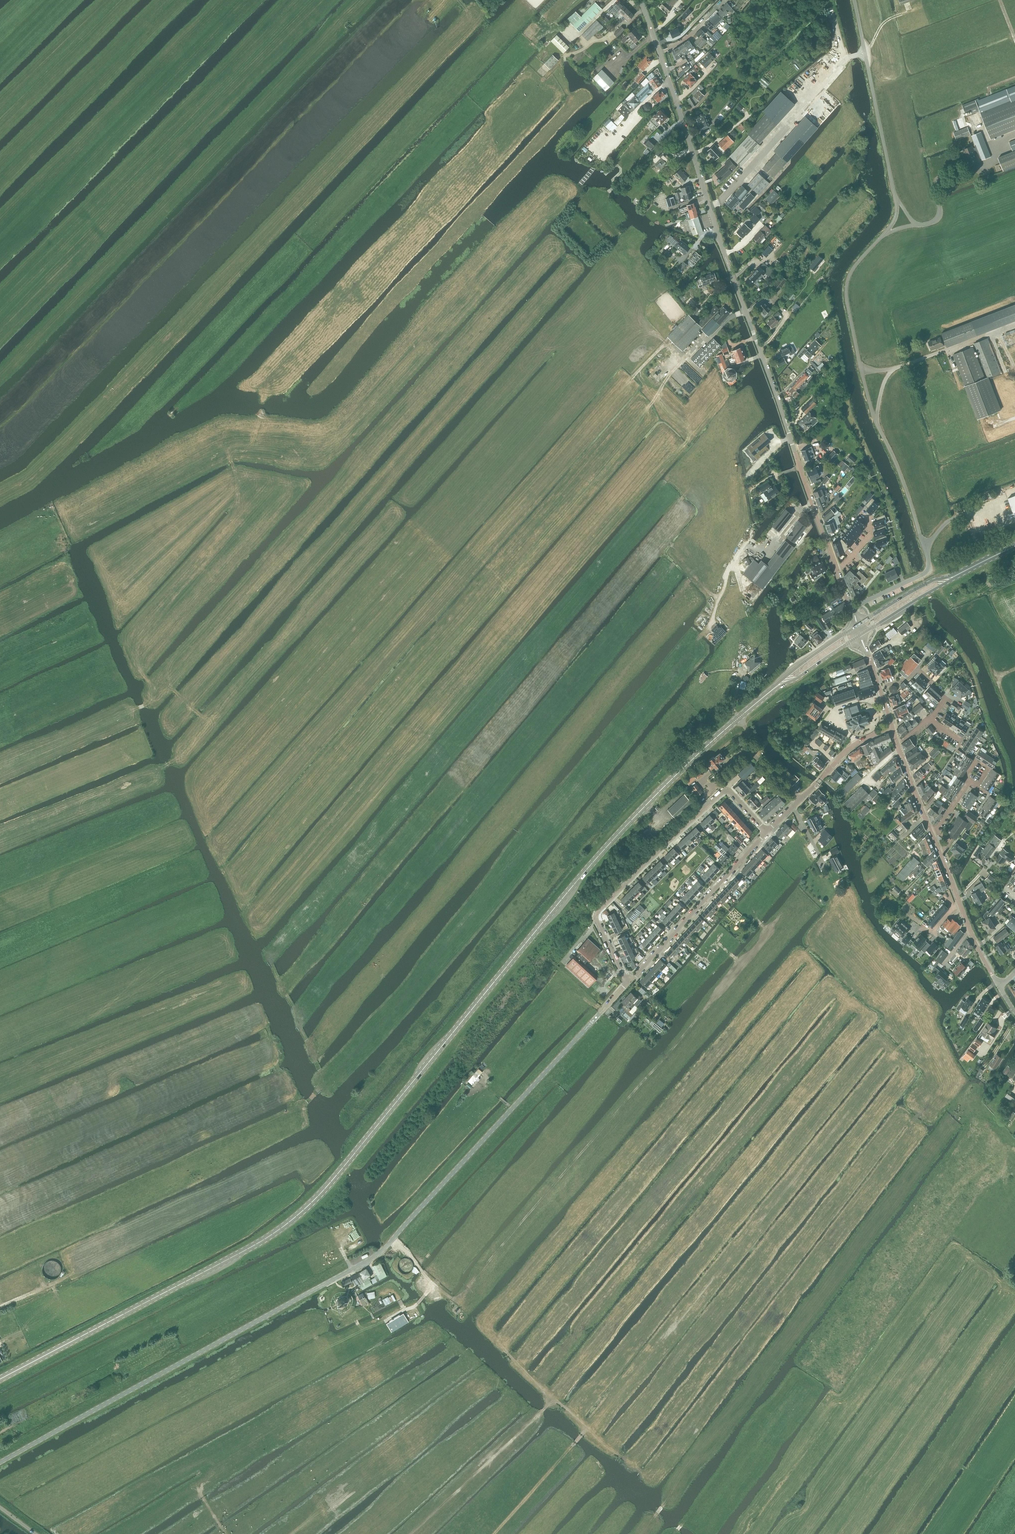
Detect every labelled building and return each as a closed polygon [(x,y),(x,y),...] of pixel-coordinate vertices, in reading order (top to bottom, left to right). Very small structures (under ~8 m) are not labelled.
[(666,1),(665,2),(664,1),(660,6),(668,13),(672,8),(669,6),(670,5),(672,6),(677,0),(667,0),(666,1)] [(614,11),(617,13),(624,6),(619,1),(608,12),(610,14),(614,11)] [(721,9),(717,13),(722,18),(730,10),(732,12),(734,10),(727,2),(723,6),(722,5),(720,8),(721,9)] [(579,32),(601,10),(595,3),(581,17),(576,12),(567,20),(579,32)] [(624,6),(617,13),(613,17),(615,19),(619,15),(621,18),(629,10),(624,6)] [(688,9),(682,15),(685,18),(691,12),(688,9)] [(623,16),(621,18),(618,22),(620,24),(626,18),(628,21),(634,15),(629,10),(623,16)] [(714,16),(713,17),(720,23),(721,22),(719,21),(722,18),(717,13),(715,15),(714,16)] [(604,14),(601,17),(607,23),(610,20),(604,14)] [(710,19),(708,21),(714,26),(716,28),(720,23),(713,17),(710,20),(710,19)] [(596,20),(592,24),(598,30),(602,26),(596,20)] [(714,26),(708,21),(705,24),(706,25),(705,25),(710,30),(714,26)] [(681,34),(683,31),(679,23),(676,25),(678,28),(670,32),(673,37),(681,34)] [(598,30),(592,24),(582,34),(588,40),(598,30)] [(614,33),(617,36),(624,29),(621,26),(614,33)] [(628,34),(628,35),(626,36),(625,36),(621,40),(623,43),(630,37),(634,43),(642,37),(637,31),(638,31),(636,28),(628,34)] [(695,34),(698,37),(701,35),(702,36),(705,33),(701,29),(695,34)] [(551,41),(564,53),(570,47),(557,35),(551,41)] [(701,35),(698,37),(694,42),(701,48),(706,42),(711,46),(714,42),(710,38),(707,41),(702,36),(701,35)] [(689,40),(684,43),(688,50),(689,52),(695,48),(693,46),(689,40)] [(684,43),(678,47),(683,53),(684,52),(686,54),(688,52),(687,50),(688,50),(684,43)] [(678,47),(672,51),(675,58),(676,61),(681,57),(683,60),(686,58),(678,47)] [(609,61),(608,60),(613,56),(609,52),(593,67),(594,67),(589,72),(593,77),(609,61)] [(697,64),(702,69),(705,67),(706,68),(714,60),(708,54),(700,62),(699,61),(697,64)] [(544,64),(550,69),(559,60),(553,55),(544,64)] [(647,55),(638,65),(643,70),(652,60),(647,55)] [(688,62),(681,66),(684,71),(690,68),(691,66),(688,62)] [(694,74),(696,72),(695,71),(696,69),(693,67),(688,72),(690,73),(683,80),(687,84),(691,87),(697,81),(692,75),(693,73),(694,74)] [(602,69),(593,78),(606,91),(614,82),(602,69)] [(776,77),(770,71),(761,80),(767,86),(776,77)] [(636,81),(639,83),(645,76),(642,73),(636,81)] [(635,95),(642,102),(653,90),(651,86),(652,85),(655,89),(661,85),(656,77),(649,81),(650,81),(635,95)] [(704,95),(700,92),(704,88),(702,86),(699,84),(692,93),(694,95),(693,97),(692,96),(688,99),(693,107),(697,104),(695,102),(698,100),(699,101),(704,95)] [(980,111),(991,139),(1014,129),(1014,87),(976,102),(976,100),(962,105),(965,113),(970,110),(972,114),(980,111)] [(658,91),(653,96),(658,102),(665,96),(665,95),(662,91),(660,93),(658,91)] [(622,114),(614,122),(618,125),(626,117),(631,112),(634,109),(641,102),(634,96),(627,102),(625,100),(622,103),(623,105),(618,110),(622,114)] [(653,117),(649,120),(657,128),(660,124),(663,122),(664,120),(666,122),(668,120),(669,118),(667,117),(668,117),(664,113),(664,112),(664,111),(662,109),(661,109),(660,109),(653,117)] [(704,113),(694,117),(699,130),(709,126),(707,122),(709,121),(707,117),(706,118),(704,113)] [(747,133),(749,135),(729,156),(741,167),(760,145),(759,144),(777,124),(765,114),(747,133)] [(954,130),(957,138),(971,132),(968,124),(954,130)] [(965,153),(967,157),(975,153),(975,154),(978,153),(981,160),(991,157),(981,132),(972,135),(976,147),(973,148),(972,146),(964,149),(964,150),(963,151),(964,153),(965,153)] [(714,151),(711,154),(715,159),(719,155),(725,151),(734,143),(728,136),(718,145),(721,148),(718,150),(715,153),(714,151)] [(648,138),(644,143),(652,150),(656,145),(648,138)] [(1014,152),(998,158),(1003,171),(1014,166),(1014,140),(1010,142),(1014,152)] [(656,164),(661,169),(667,163),(666,163),(668,161),(668,162),(671,158),(665,152),(665,153),(663,152),(667,148),(663,145),(656,154),(659,157),(659,156),(661,158),(656,164)] [(707,151),(711,154),(714,151),(715,153),(718,150),(714,145),(707,151)] [(975,153),(967,157),(970,164),(978,161),(975,154),(975,153)] [(717,179),(720,183),(732,172),(731,171),(737,167),(730,159),(725,164),(726,165),(715,175),(718,178),(717,179)] [(758,173),(748,185),(759,195),(770,183),(769,182),(777,173),(766,164),(762,168),(770,175),(766,180),(758,173)] [(674,174),(682,183),(688,178),(680,169),(674,174)] [(675,193),(676,196),(691,192),(689,185),(681,188),(682,192),(679,192),(675,193)] [(749,192),(742,186),(741,187),(734,195),(733,194),(726,203),(733,209),(738,204),(740,205),(739,205),(743,209),(754,197),(750,193),(747,197),(745,196),(749,192)] [(773,191),(766,200),(772,205),(780,197),(773,191)] [(691,192),(676,196),(677,199),(681,198),(681,197),(683,196),(685,200),(692,198),(691,192)] [(666,199),(668,206),(676,204),(674,196),(666,199)] [(688,209),(689,212),(696,210),(696,209),(697,208),(696,206),(695,206),(694,203),(687,205),(687,207),(682,208),(683,211),(688,209)] [(761,203),(758,207),(765,213),(768,209),(761,203)] [(757,216),(761,211),(756,206),(751,211),(755,214),(753,216),(758,221),(760,219),(757,216)] [(689,216),(685,217),(686,220),(698,216),(697,213),(698,213),(697,210),(696,211),(696,210),(689,212),(690,215),(689,215),(689,216)] [(773,219),(776,222),(777,221),(778,222),(782,218),(778,214),(773,219)] [(686,220),(685,217),(667,223),(691,233),(693,235),(703,232),(702,229),(698,216),(686,220)] [(737,232),(743,238),(747,233),(748,233),(751,230),(745,224),(737,232)] [(754,238),(759,242),(770,230),(765,225),(754,238)] [(670,235),(667,240),(669,242),(683,253),(685,254),(690,247),(686,244),(684,243),(681,240),(679,242),(673,237),(670,235)] [(768,245),(761,252),(766,257),(773,250),(768,245)] [(694,265),(701,256),(696,252),(688,261),(694,265)] [(809,267),(815,272),(817,269),(816,268),(820,263),(822,261),(817,257),(815,259),(809,267)] [(679,267),(683,271),(687,265),(683,262),(679,267)] [(752,273),(746,281),(752,287),(756,283),(766,272),(761,268),(759,266),(752,273)] [(714,273),(700,277),(697,280),(699,287),(710,283),(710,282),(716,280),(714,273)] [(781,276),(772,288),(778,292),(787,279),(781,276)] [(765,315),(767,313),(769,315),(771,313),(769,311),(771,309),(764,302),(758,307),(765,315)] [(702,330),(708,336),(730,313),(724,307),(719,312),(718,310),(719,309),(716,305),(699,323),(703,327),(716,312),(718,313),(702,330)] [(972,321),(977,335),(1014,321),(1014,305),(972,321)] [(774,317),(767,323),(772,328),(779,322),(776,319),(781,314),(778,311),(773,316),(774,317)] [(668,337),(682,351),(683,350),(684,351),(687,348),(686,347),(700,332),(698,331),(701,327),(688,315),(668,337)] [(940,337),(929,342),(932,350),(938,347),(938,348),(944,345),(943,345),(946,344),(947,347),(977,335),(972,321),(942,333),(944,339),(941,340),(940,337)] [(720,345),(713,338),(703,349),(701,348),(691,359),(700,367),(720,345)] [(977,357),(973,347),(953,355),(978,419),(1000,410),(987,377),(1001,372),(988,338),(974,343),(979,357),(977,357)] [(821,345),(816,340),(808,348),(813,354),(821,345)] [(788,346),(780,350),(782,356),(789,353),(790,355),(795,353),(792,346),(788,348),(788,346)] [(732,351),(734,357),(743,353),(741,347),(732,351)] [(807,350),(805,348),(797,356),(800,358),(804,353),(809,358),(813,354),(808,348),(807,350)] [(743,353),(734,357),(736,363),(746,359),(743,353)] [(776,362),(778,367),(786,362),(784,358),(776,362)] [(727,367),(722,371),(723,373),(726,372),(726,373),(725,373),(726,373),(726,375),(725,374),(725,375),(726,375),(727,376),(726,376),(726,377),(727,376),(728,377),(727,378),(726,379),(725,380),(729,385),(730,384),(735,380),(733,377),(734,374),(733,373),(732,371),(729,371),(728,370),(727,367)] [(805,371),(800,376),(805,380),(812,372),(808,369),(805,372),(805,371)] [(800,376),(795,381),(800,385),(805,380),(800,376)] [(791,385),(791,386),(796,390),(800,385),(795,381),(792,384),(793,385),(792,386),(791,385)] [(796,390),(791,386),(786,391),(791,395),(796,390)] [(801,409),(806,413),(816,404),(811,399),(801,409)] [(814,417),(809,412),(798,423),(805,429),(806,429),(811,424),(813,422),(811,420),(814,417)] [(748,448),(745,451),(754,462),(757,458),(768,449),(765,445),(770,441),(764,434),(748,448)] [(815,457),(811,446),(801,450),(805,461),(815,457)] [(825,459),(829,463),(838,455),(833,451),(825,459)] [(850,454),(847,458),(853,464),(856,460),(850,454)] [(809,476),(809,478),(810,479),(811,480),(812,482),(814,481),(816,484),(822,482),(820,478),(816,480),(815,478),(820,476),(817,469),(819,468),(818,465),(815,467),(806,471),(809,476)] [(763,491),(764,492),(760,495),(765,502),(779,492),(774,485),(771,487),(767,482),(759,487),(762,491),(763,491)] [(813,492),(815,498),(824,494),(827,493),(826,490),(822,491),(822,489),(813,492)] [(827,493),(815,498),(817,503),(823,501),(826,500),(826,501),(828,500),(828,499),(830,495),(827,493)] [(841,497),(838,494),(832,501),(835,504),(841,497)] [(873,513),(876,510),(875,509),(878,506),(874,502),(875,501),(872,498),(865,505),(868,508),(866,510),(870,513),(871,514),(872,512),(873,513)] [(823,501),(817,503),(820,511),(827,504),(827,503),(829,502),(828,500),(826,501),(826,500),(823,501)] [(834,506),(822,516),(824,522),(825,521),(837,510),(834,506)] [(825,524),(828,532),(838,529),(837,525),(840,523),(838,519),(839,519),(836,514),(832,517),(833,518),(829,519),(830,520),(827,521),(828,523),(825,524)] [(876,518),(877,521),(873,523),(875,529),(877,528),(876,528),(885,524),(883,519),(886,518),(884,514),(876,518)] [(854,522),(863,530),(862,529),(865,525),(862,522),(864,520),(860,516),(858,518),(857,518),(854,522)] [(787,536),(786,536),(794,542),(797,538),(799,540),(803,536),(800,534),(806,527),(798,521),(792,529),(793,535),(787,536)] [(852,527),(860,534),(863,530),(854,522),(855,523),(852,527)] [(885,534),(883,529),(886,528),(885,524),(876,528),(877,528),(878,531),(873,533),(875,538),(877,538),(885,534)] [(848,531),(857,538),(860,534),(852,527),(848,531)] [(853,542),(857,538),(848,531),(845,535),(853,542)] [(877,538),(878,541),(876,542),(873,545),(880,551),(881,551),(879,550),(881,546),(886,545),(884,539),(887,538),(885,534),(877,538)] [(845,535),(842,538),(850,546),(853,542),(845,535)] [(832,543),(834,549),(845,545),(848,548),(848,547),(847,546),(848,544),(850,546),(842,538),(841,539),(840,541),(838,541),(833,543),(832,543)] [(848,548),(845,545),(834,549),(837,556),(842,554),(848,548)] [(873,545),(872,547),(871,548),(869,546),(868,545),(865,550),(872,557),(876,552),(878,554),(880,551),(873,545)] [(861,559),(868,565),(871,562),(869,561),(872,557),(865,550),(861,554),(862,555),(863,557),(861,559)] [(754,560),(744,574),(762,588),(784,559),(776,553),(767,564),(761,560),(759,564),(754,560)] [(810,558),(813,563),(819,560),(816,555),(810,558)] [(813,578),(814,580),(819,578),(818,576),(822,573),(826,570),(824,567),(825,566),(824,566),(823,565),(824,565),(824,564),(823,564),(821,561),(814,564),(807,568),(805,571),(806,574),(810,572),(811,573),(810,574),(813,578)] [(884,574),(888,581),(898,577),(894,569),(884,574)] [(850,570),(844,575),(847,583),(851,580),(850,579),(856,573),(855,574),(850,570)] [(851,580),(847,583),(847,584),(847,586),(848,588),(850,593),(851,594),(854,601),(861,597),(858,592),(863,589),(860,585),(867,579),(862,574),(862,573),(859,571),(856,573),(850,579),(851,580)] [(830,599),(832,604),(842,598),(840,593),(830,599)] [(822,614),(815,618),(823,630),(826,628),(827,629),(831,627),(828,623),(827,624),(826,622),(847,610),(844,602),(833,609),(832,606),(831,606),(829,606),(829,608),(831,610),(822,615),(822,614)] [(807,620),(804,623),(807,625),(811,629),(814,626),(809,623),(807,620)] [(899,629),(903,633),(912,626),(908,621),(899,629)] [(893,628),(884,635),(888,640),(897,632),(896,631),(893,628)] [(814,633),(811,635),(812,637),(817,644),(818,643),(819,644),(820,643),(821,642),(820,642),(823,640),(820,636),(817,631),(814,633)] [(800,635),(794,641),(802,647),(807,641),(800,635)] [(883,644),(880,639),(869,647),(872,652),(883,644)] [(929,641),(925,645),(933,651),(936,647),(929,641)] [(872,655),(875,662),(880,659),(881,660),(882,660),(884,658),(881,653),(889,649),(887,646),(872,655)] [(907,660),(906,659),(902,664),(903,664),(900,668),(901,668),(898,671),(906,677),(908,674),(918,663),(921,659),(914,653),(910,657),(910,656),(907,660)] [(749,659),(745,662),(749,666),(746,668),(749,671),(755,667),(754,666),(756,664),(757,665),(760,662),(757,658),(756,659),(753,656),(752,655),(748,658),(749,659)] [(928,667),(932,671),(939,663),(936,659),(937,658),(934,655),(927,664),(929,666),(928,667)] [(866,666),(863,659),(853,663),(856,670),(866,666)] [(880,659),(875,662),(877,667),(884,664),(888,663),(887,662),(887,661),(883,663),(882,660),(881,660),(880,659)] [(939,663),(932,671),(936,675),(938,673),(940,675),(947,667),(945,665),(943,666),(939,663)] [(836,672),(837,675),(845,673),(852,669),(850,664),(842,668),(843,669),(836,672)] [(880,672),(883,679),(892,676),(889,668),(882,670),(882,671),(880,672)] [(857,673),(860,681),(867,678),(866,677),(870,676),(868,669),(857,673)] [(700,681),(701,683),(708,676),(704,673),(701,675),(703,676),(700,679),(702,680),(700,681)] [(845,675),(834,679),(836,684),(847,681),(845,675)] [(867,678),(860,681),(858,681),(860,688),(873,683),(870,676),(866,677),(867,678)] [(913,683),(917,687),(923,680),(919,676),(914,681),(912,679),(910,681),(913,683),(912,683),(913,684),(913,683)] [(953,691),(956,693),(963,685),(959,681),(959,680),(958,679),(957,678),(956,678),(955,678),(954,677),(952,686),(953,687),(951,689),(953,690),(953,691)] [(927,683),(923,680),(915,689),(917,691),(919,689),(921,690),(921,691),(928,683),(927,683)] [(963,685),(956,693),(959,696),(959,695),(961,697),(962,695),(964,697),(972,693),(971,692),(971,691),(970,691),(970,690),(969,689),(968,688),(967,689),(963,685)] [(858,691),(854,692),(856,698),(857,699),(860,698),(860,699),(876,694),(873,686),(858,691)] [(924,693),(928,696),(934,690),(930,686),(924,693)] [(853,689),(848,690),(851,699),(856,698),(854,692),(854,690),(853,689)] [(848,690),(843,692),(846,701),(851,699),(848,690)] [(928,696),(932,700),(938,693),(934,690),(928,696)] [(902,696),(904,699),(910,693),(908,691),(902,696)] [(816,692),(813,697),(820,702),(824,697),(816,692)] [(843,692),(838,694),(841,703),(846,701),(843,692)] [(938,693),(932,700),(931,702),(936,707),(938,704),(936,703),(942,697),(938,693)] [(838,694),(832,696),(835,705),(841,703),(838,694)] [(897,694),(889,697),(892,706),(897,704),(897,703),(900,703),(897,694)] [(915,700),(911,697),(905,704),(893,709),(896,718),(909,712),(908,710),(914,703),(913,702),(915,700)] [(813,702),(806,712),(815,719),(822,709),(813,702)] [(912,709),(916,714),(924,708),(920,703),(912,709)] [(846,718),(847,721),(850,720),(849,719),(852,718),(851,716),(852,716),(851,714),(859,711),(858,709),(858,707),(857,704),(849,707),(843,709),(845,715),(846,718)] [(905,722),(904,724),(908,720),(914,715),(911,711),(902,719),(905,722)] [(852,728),(855,728),(856,730),(865,727),(864,725),(870,722),(867,713),(861,715),(860,713),(851,716),(852,718),(849,719),(850,720),(847,721),(846,722),(848,729),(852,727),(852,728)] [(942,720),(946,723),(951,716),(947,713),(942,720)] [(946,723),(950,726),(955,719),(957,716),(953,713),(951,716),(946,723)] [(910,723),(908,720),(904,724),(908,731),(918,723),(915,719),(910,723)] [(950,726),(955,729),(959,721),(955,719),(950,726)] [(955,729),(959,732),(965,722),(961,719),(959,721),(955,729)] [(965,722),(959,732),(963,734),(968,728),(971,725),(965,722)] [(815,728),(807,736),(811,739),(819,731),(824,734),(828,727),(821,723),(817,729),(815,728)] [(904,724),(903,723),(897,729),(901,739),(901,738),(909,731),(908,731),(904,724)] [(926,729),(930,734),(935,731),(931,725),(926,729)] [(976,727),(973,731),(981,736),(984,732),(978,728),(980,726),(978,725),(976,727)] [(834,731),(828,727),(824,734),(830,737),(834,731)] [(836,731),(834,731),(830,737),(836,741),(841,733),(836,731)] [(973,731),(971,736),(978,740),(981,736),(973,731)] [(841,733),(836,741),(841,744),(846,736),(841,733)] [(879,737),(870,741),(879,763),(892,752),(890,746),(882,752),(880,746),(891,740),(889,733),(879,737)] [(971,736),(968,740),(975,745),(978,740),(971,736)] [(902,744),(905,753),(914,746),(909,739),(902,744)] [(968,740),(965,744),(972,749),(975,745),(968,740)] [(860,746),(863,752),(864,754),(865,756),(869,754),(874,765),(878,763),(879,763),(870,741),(869,742),(867,743),(861,746),(860,746)] [(808,747),(804,743),(798,750),(802,754),(808,747)] [(972,749),(965,744),(962,749),(969,753),(972,749)] [(864,754),(863,752),(860,746),(854,750),(859,757),(859,758),(860,757),(860,756),(864,754)] [(921,752),(917,746),(905,754),(908,761),(921,752)] [(939,751),(935,747),(929,753),(933,757),(939,751)] [(975,757),(981,761),(986,753),(980,749),(975,757)] [(856,759),(859,757),(854,750),(849,755),(848,756),(850,758),(851,758),(853,761),(854,761),(855,762),(857,760),(856,759)] [(908,761),(911,770),(927,759),(926,758),(924,755),(923,756),(920,752),(908,761)] [(714,756),(713,756),(720,765),(723,763),(721,761),(724,758),(720,753),(714,757),(714,756)] [(981,761),(986,765),(991,757),(986,753),(981,761)] [(965,754),(962,759),(970,764),(973,759),(965,754)] [(720,765),(713,756),(709,759),(710,760),(706,763),(711,769),(715,766),(716,768),(720,765)] [(814,765),(816,767),(816,766),(820,769),(825,763),(817,756),(814,760),(815,762),(814,764),(814,765)] [(878,771),(868,781),(872,785),(876,781),(883,775),(884,776),(891,770),(893,772),(900,766),(897,757),(895,757),(890,762),(880,772),(878,771)] [(991,757),(986,765),(992,769),(997,761),(991,757)] [(962,759),(959,764),(967,769),(970,764),(962,759)] [(921,769),(913,775),(915,781),(924,773),(923,772),(933,764),(930,760),(928,762),(923,767),(921,769)] [(735,787),(739,791),(746,785),(743,781),(748,776),(747,775),(752,771),(756,768),(750,762),(738,774),(743,779),(742,780),(741,779),(736,784),(737,785),(735,787)] [(959,764),(958,763),(956,765),(955,765),(954,766),(956,768),(964,773),(967,769),(959,764)] [(847,765),(846,770),(850,772),(851,774),(850,775),(851,776),(852,776),(858,771),(855,768),(854,769),(852,764),(847,765)] [(896,770),(897,771),(888,778),(891,782),(890,783),(891,784),(887,788),(883,791),(886,794),(883,796),(885,797),(888,794),(889,793),(894,788),(890,785),(893,783),(895,781),(899,777),(903,774),(900,766),(896,770)] [(793,776),(785,768),(782,772),(783,773),(781,775),(792,786),(799,779),(794,774),(793,776)] [(964,773),(956,768),(953,773),(961,778),(964,773)] [(836,769),(830,776),(832,778),(832,780),(834,782),(836,781),(840,776),(845,780),(849,775),(842,770),(840,773),(836,769)] [(992,769),(988,774),(996,780),(1000,774),(992,769)] [(844,785),(839,790),(843,795),(862,778),(857,773),(844,785)] [(988,774),(984,780),(992,785),(996,780),(988,774)] [(952,780),(953,781),(961,786),(964,782),(955,775),(952,780)] [(897,807),(898,808),(901,805),(900,804),(902,801),(899,798),(901,797),(900,796),(909,787),(906,781),(905,779),(904,779),(904,778),(898,785),(889,795),(896,801),(892,805),(896,809),(897,807)] [(992,785),(984,780),(981,786),(988,791),(992,785)] [(746,785),(739,791),(743,796),(749,790),(751,792),(760,784),(757,781),(751,787),(750,786),(749,787),(746,785)] [(916,786),(918,791),(923,789),(922,788),(925,787),(924,786),(928,783),(927,782),(924,784),(922,782),(922,781),(916,786)] [(953,781),(951,786),(958,791),(961,786),(953,781)] [(923,789),(918,791),(921,796),(927,791),(930,787),(928,785),(928,784),(928,783),(924,786),(925,787),(922,788),(923,789)] [(702,791),(696,784),(692,787),(698,794),(702,791)] [(942,785),(939,790),(943,794),(947,789),(942,785)] [(684,786),(680,790),(687,798),(691,794),(684,786)] [(878,793),(874,789),(869,794),(861,786),(844,803),(851,811),(863,799),(865,802),(871,797),(872,798),(878,793)] [(951,786),(948,790),(955,795),(958,791),(951,786)] [(922,797),(929,803),(937,793),(930,788),(922,797)] [(812,794),(809,798),(815,804),(819,801),(822,804),(827,799),(824,795),(824,794),(819,789),(813,795),(812,794)] [(680,790),(676,794),(683,801),(687,798),(680,790)] [(946,800),(948,801),(949,799),(950,798),(952,800),(955,795),(948,790),(943,797),(946,799),(946,800)] [(970,791),(967,796),(975,800),(978,796),(970,791)] [(756,793),(754,795),(753,795),(747,800),(755,809),(762,802),(764,805),(770,799),(767,796),(763,800),(762,798),(759,801),(757,799),(759,797),(756,793)] [(672,797),(679,805),(683,801),(676,794),(672,797)] [(873,799),(877,803),(882,798),(878,794),(873,799)] [(778,795),(773,800),(780,807),(785,802),(778,795)] [(967,796),(965,800),(972,805),(975,800),(967,796)] [(990,796),(986,802),(994,807),(998,801),(990,796)] [(668,801),(675,809),(679,805),(672,797),(668,801)] [(898,808),(901,811),(905,816),(916,807),(912,797),(906,801),(907,803),(904,804),(905,808),(903,809),(901,805),(898,808)] [(773,800),(769,804),(775,811),(780,807),(773,800)] [(972,805),(965,800),(962,804),(969,809),(972,805)] [(669,802),(664,806),(671,813),(675,809),(668,801),(669,802)] [(729,806),(724,801),(718,807),(722,812),(729,806)] [(986,802),(982,807),(990,813),(994,807),(986,802)] [(769,804),(764,809),(770,816),(775,811),(769,804)] [(861,811),(865,814),(870,808),(866,805),(861,811)] [(941,805),(937,812),(942,815),(947,808),(941,805)] [(664,806),(660,811),(667,818),(669,816),(671,813),(664,806)] [(733,810),(729,806),(722,812),(726,816),(733,810)] [(905,816),(901,811),(898,814),(899,814),(894,818),(900,825),(894,830),(898,833),(903,828),(906,831),(910,827),(905,822),(918,812),(918,813),(918,812),(916,807),(905,816)] [(990,813),(982,807),(978,813),(986,818),(990,813)] [(931,821),(937,812),(932,808),(928,814),(931,821)] [(770,816),(764,809),(759,814),(765,820),(770,816)] [(729,817),(731,820),(737,815),(733,810),(726,816),(728,818),(729,817)] [(948,830),(947,831),(949,833),(948,835),(953,838),(954,836),(956,837),(964,826),(968,829),(973,823),(977,818),(977,817),(968,810),(963,817),(962,818),(961,817),(958,815),(949,828),(948,829),(948,830)] [(660,811),(656,815),(662,822),(665,819),(665,820),(667,818),(660,811)] [(937,812),(931,821),(932,823),(937,823),(942,815),(937,812)] [(812,824),(813,826),(812,826),(815,831),(823,827),(817,814),(808,819),(811,824),(812,824)] [(651,818),(658,826),(662,822),(656,815),(651,819),(651,818)] [(710,815),(705,819),(710,824),(715,820),(710,815)] [(733,822),(735,824),(741,819),(737,815),(731,820),(730,821),(731,822),(732,822),(733,822)] [(650,818),(646,822),(654,830),(658,826),(651,818),(650,819),(650,818)] [(705,819),(700,823),(705,828),(708,826),(710,828),(712,827),(710,824),(705,819)] [(737,826),(739,828),(744,823),(741,819),(735,824),(734,825),(736,827),(737,826)] [(646,822),(643,826),(650,834),(654,830),(646,822)] [(741,830),(743,833),(748,828),(744,823),(739,828),(738,829),(740,831),(741,830)] [(785,823),(781,828),(786,833),(788,835),(793,829),(785,823)] [(922,823),(911,833),(916,839),(925,830),(922,823)] [(639,829),(646,837),(650,834),(643,826),(639,829)] [(696,827),(691,831),(696,837),(699,834),(701,832),(696,827)] [(743,833),(739,836),(741,838),(745,835),(747,837),(753,832),(748,828),(743,833)] [(786,833),(781,828),(776,833),(781,838),(786,833)] [(635,833),(634,834),(641,841),(646,837),(639,829),(635,833)] [(819,840),(825,845),(833,837),(824,829),(821,833),(823,836),(819,840)] [(889,829),(884,833),(891,840),(895,835),(889,829)] [(698,839),(691,831),(687,835),(692,841),(695,838),(697,840),(698,839)] [(728,833),(726,835),(727,837),(732,841),(734,839),(730,834),(728,833)] [(930,841),(927,834),(919,842),(920,845),(930,841)] [(687,835),(682,839),(687,845),(692,841),(687,835)] [(984,848),(981,853),(988,858),(995,848),(996,848),(995,848),(1000,842),(999,842),(998,841),(998,840),(999,838),(994,835),(989,843),(988,843),(984,848)] [(767,844),(766,844),(764,846),(771,853),(773,850),(772,849),(774,847),(775,849),(779,845),(772,838),(768,842),(769,842),(767,844)] [(687,845),(682,839),(678,843),(683,849),(687,845)] [(934,849),(930,841),(920,845),(924,855),(928,853),(929,854),(934,849)] [(717,843),(714,846),(719,850),(718,851),(720,854),(717,858),(719,859),(719,860),(724,864),(729,858),(729,857),(730,855),(726,852),(721,847),(717,843)] [(724,845),(722,847),(726,851),(728,850),(733,854),(739,848),(734,843),(728,849),(724,845)] [(953,846),(951,850),(955,853),(954,855),(958,858),(964,851),(966,853),(971,847),(969,845),(965,850),(956,843),(953,846)] [(976,856),(975,859),(983,865),(983,864),(988,858),(981,853),(984,848),(980,845),(973,854),(974,855),(975,856),(976,856)] [(836,847),(830,850),(833,855),(839,851),(836,847)] [(673,848),(669,852),(674,857),(678,853),(673,848)] [(999,853),(1010,861),(1014,856),(1003,848),(999,853)] [(762,849),(756,855),(763,860),(768,855),(762,849)] [(934,849),(929,854),(922,861),(928,867),(937,858),(934,849)] [(674,857),(669,852),(664,856),(670,862),(674,857)] [(1000,854),(995,860),(1000,863),(1001,862),(1003,859),(1004,857),(1000,854)] [(756,855),(751,860),(758,866),(763,860),(756,855)] [(837,855),(829,859),(835,870),(843,866),(837,855)] [(915,867),(919,862),(913,856),(896,876),(903,881),(915,867)] [(934,868),(935,870),(941,867),(937,859),(938,859),(937,858),(937,859),(931,865),(932,869),(934,868)] [(660,860),(656,865),(661,870),(663,868),(664,869),(667,867),(668,866),(666,863),(664,864),(660,860)] [(751,860),(746,866),(753,871),(758,866),(751,860)] [(714,863),(709,868),(715,873),(720,868),(714,863)] [(915,868),(916,868),(909,876),(910,877),(912,876),(911,875),(913,874),(917,878),(925,869),(919,864),(915,868)] [(656,865),(651,869),(657,874),(659,872),(664,876),(665,874),(663,872),(661,870),(656,865)] [(753,871),(746,866),(741,871),(747,877),(753,871)] [(937,876),(944,874),(944,873),(943,873),(941,867),(935,870),(936,873),(935,874),(936,876),(937,876)] [(709,868),(705,872),(711,877),(715,873),(709,868)] [(651,869),(647,873),(652,878),(657,874),(651,869)] [(705,872),(704,873),(701,877),(707,882),(711,877),(705,872)] [(647,873),(643,877),(648,883),(651,880),(653,882),(654,881),(652,878),(647,873)] [(938,879),(940,882),(946,879),(944,874),(937,876),(938,877),(936,878),(937,879),(938,879)] [(986,879),(990,883),(994,879),(990,875),(986,879)] [(736,877),(730,883),(736,889),(739,886),(737,883),(740,880),(736,877)] [(698,880),(694,885),(699,890),(704,885),(702,884),(703,882),(699,879),(698,880)] [(638,882),(634,886),(639,891),(644,887),(638,882)] [(694,885),(692,883),(690,884),(692,886),(690,889),(695,895),(699,890),(694,885)] [(730,883),(725,889),(728,893),(731,890),(733,892),(736,889),(730,883)] [(975,901),(977,905),(985,900),(980,892),(985,889),(981,883),(974,887),(976,891),(971,894),(974,898),(975,900),(975,901)] [(639,891),(634,886),(630,891),(635,896),(638,893),(640,895),(641,893),(639,891)] [(935,889),(932,893),(935,896),(936,895),(938,892),(941,891),(940,889),(939,888),(939,887),(935,889)] [(688,891),(686,894),(691,899),(695,895),(690,889),(688,891)] [(725,889),(719,896),(725,901),(728,898),(725,896),(728,893),(725,889)] [(630,891),(625,895),(630,900),(633,897),(635,899),(637,898),(635,896),(630,891)] [(691,899),(686,894),(681,898),(687,904),(691,899)] [(908,898),(906,899),(909,902),(915,896),(913,894),(909,898),(908,898)] [(630,900),(625,895),(621,900),(626,905),(630,900)] [(719,896),(713,902),(717,905),(720,902),(722,904),(725,901),(719,896)] [(1005,901),(1001,897),(993,906),(1001,912),(1004,909),(1002,907),(1004,905),(1002,904),(1005,901)] [(670,903),(674,907),(680,912),(684,907),(679,903),(676,905),(672,901),(670,899),(668,901),(670,903)] [(713,902),(707,908),(713,914),(716,910),(714,908),(717,905),(713,902)] [(645,909),(640,904),(633,911),(632,910),(626,916),(628,917),(626,919),(630,923),(632,921),(633,922),(645,909)] [(943,904),(939,909),(944,913),(949,908),(943,904)] [(997,910),(993,906),(989,911),(987,910),(983,915),(985,919),(982,921),(984,925),(983,925),(984,927),(985,927),(988,932),(995,927),(987,915),(989,912),(993,915),(997,910)] [(674,907),(670,912),(676,916),(680,912),(674,907)] [(713,914),(707,908),(702,914),(705,918),(708,915),(711,917),(713,914)] [(607,915),(610,921),(617,918),(615,914),(618,913),(621,912),(620,909),(607,915)] [(939,909),(935,914),(940,918),(944,913),(939,909)] [(670,912),(666,916),(671,921),(676,916),(670,912)] [(935,914),(931,918),(936,923),(940,918),(935,914)] [(671,921),(666,916),(662,921),(667,925),(671,921)] [(700,916),(694,923),(700,928),(703,925),(701,923),(704,920),(700,916)] [(1013,916),(1012,917),(1011,919),(1009,920),(1006,924),(1014,932),(1014,918),(1013,916)] [(610,921),(613,927),(619,923),(617,918),(610,921)] [(931,918),(927,923),(932,927),(936,923),(931,918)] [(945,927),(949,930),(956,922),(952,918),(950,920),(947,918),(940,927),(943,930),(945,927)] [(909,929),(899,919),(892,928),(890,930),(894,933),(896,931),(902,937),(903,937),(904,938),(902,940),(906,944),(911,938),(907,934),(907,935),(905,933),(909,929)] [(956,922),(949,930),(953,933),(952,934),(954,936),(958,932),(956,930),(960,925),(960,924),(958,922),(957,923),(956,922)] [(619,923),(613,927),(615,932),(622,929),(619,923)] [(694,923),(688,929),(692,932),(695,929),(697,931),(700,928),(694,923)] [(663,930),(658,925),(656,928),(655,927),(653,929),(659,934),(663,930)] [(1009,933),(1006,928),(993,937),(997,942),(1009,933)] [(659,934),(653,929),(651,931),(652,931),(650,934),(655,939),(659,934)] [(688,929),(683,935),(689,940),(692,937),(689,935),(692,932),(688,929)] [(960,930),(953,939),(950,937),(945,944),(952,950),(965,933),(960,930)] [(618,938),(621,943),(627,940),(625,937),(628,935),(627,933),(618,938)] [(650,934),(646,938),(651,943),(655,939),(650,934)] [(926,939),(920,934),(913,942),(911,940),(908,944),(910,946),(912,944),(920,951),(928,942),(925,940),(926,939)] [(683,935),(677,941),(681,944),(684,941),(686,943),(689,940),(683,935)] [(644,940),(642,943),(647,948),(651,943),(646,938),(644,940)] [(587,987),(587,988),(598,976),(584,964),(587,960),(588,961),(599,949),(587,939),(577,951),(579,953),(576,956),(575,956),(565,967),(566,966),(588,986),(587,987)] [(621,943),(623,949),(630,946),(627,940),(621,943)] [(973,946),(967,940),(957,952),(964,957),(973,946)] [(677,941),(671,947),(677,953),(680,949),(678,947),(681,944),(677,941)] [(939,946),(933,941),(930,944),(928,942),(922,949),(924,952),(926,950),(932,954),(939,946)] [(1001,942),(995,946),(1000,954),(1006,950),(1006,949),(1010,946),(1008,943),(1005,945),(1004,942),(1002,944),(1001,942)] [(623,949),(626,954),(632,951),(630,946),(623,949)] [(677,953),(671,947),(666,954),(669,957),(672,954),(674,956),(677,953)] [(942,949),(935,959),(941,963),(948,954),(942,949)] [(632,951),(626,954),(629,960),(635,957),(633,953),(636,952),(635,950),(632,951)] [(660,959),(655,965),(661,971),(667,965),(660,959)] [(967,967),(961,962),(953,971),(959,976),(962,973),(963,974),(965,971),(964,970),(967,967)] [(655,965),(650,970),(656,976),(661,971),(655,965)] [(650,970),(645,976),(651,982),(656,976),(650,970)] [(935,976),(938,979),(939,978),(943,982),(948,976),(941,970),(935,976)] [(651,982),(645,976),(640,982),(646,987),(651,982)] [(631,992),(627,996),(635,1004),(636,1005),(637,1003),(638,1003),(641,1000),(639,999),(641,997),(636,992),(634,994),(631,992)] [(635,1004),(627,996),(622,1001),(625,1004),(623,1006),(626,1008),(628,1011),(635,1004)] [(974,1011),(981,1015),(982,1015),(990,1002),(982,997),(974,1011)] [(965,1002),(963,1000),(956,1008),(959,1011),(960,1010),(965,1014),(967,1011),(974,1002),(968,998),(965,1002)] [(623,1015),(628,1020),(631,1017),(626,1013),(628,1011),(626,1008),(624,1011),(625,1012),(624,1014),(623,1015)] [(965,1016),(960,1024),(964,1026),(969,1019),(965,1016)] [(974,1028),(977,1030),(984,1020),(981,1018),(974,1028)] [(980,1034),(983,1036),(984,1035),(990,1038),(990,1037),(993,1038),(996,1033),(994,1032),(996,1028),(988,1022),(980,1034)] [(984,1041),(978,1037),(965,1055),(972,1060),(977,1055),(974,1052),(978,1047),(979,1047),(984,1041)] [(996,1054),(990,1064),(996,1068),(1002,1058),(996,1054)] [(1008,1074),(1014,1080),(1014,1064),(1011,1070),(1009,1070),(1011,1068),(1007,1065),(1003,1071),(1006,1074),(1007,1073),(1008,1073),(1008,1074)] [(975,1076),(978,1078),(984,1069),(981,1067),(975,1076)] [(477,1071),(468,1081),(472,1084),(480,1074),(477,1071)] [(1009,1092),(1006,1096),(1014,1103),(1014,1097),(1009,1092)] [(362,1288),(363,1289),(387,1275),(380,1262),(373,1266),(377,1274),(375,1276),(375,1277),(370,1280),(368,1276),(370,1275),(366,1268),(360,1272),(351,1277),(355,1284),(358,1283),(359,1285),(355,1287),(357,1290),(362,1288)] [(338,1306),(342,1307),(346,1306),(347,1302),(346,1298),(342,1297),(338,1298),(337,1302),(338,1306)] [(405,1314),(388,1324),(393,1332),(409,1322),(405,1314)]
